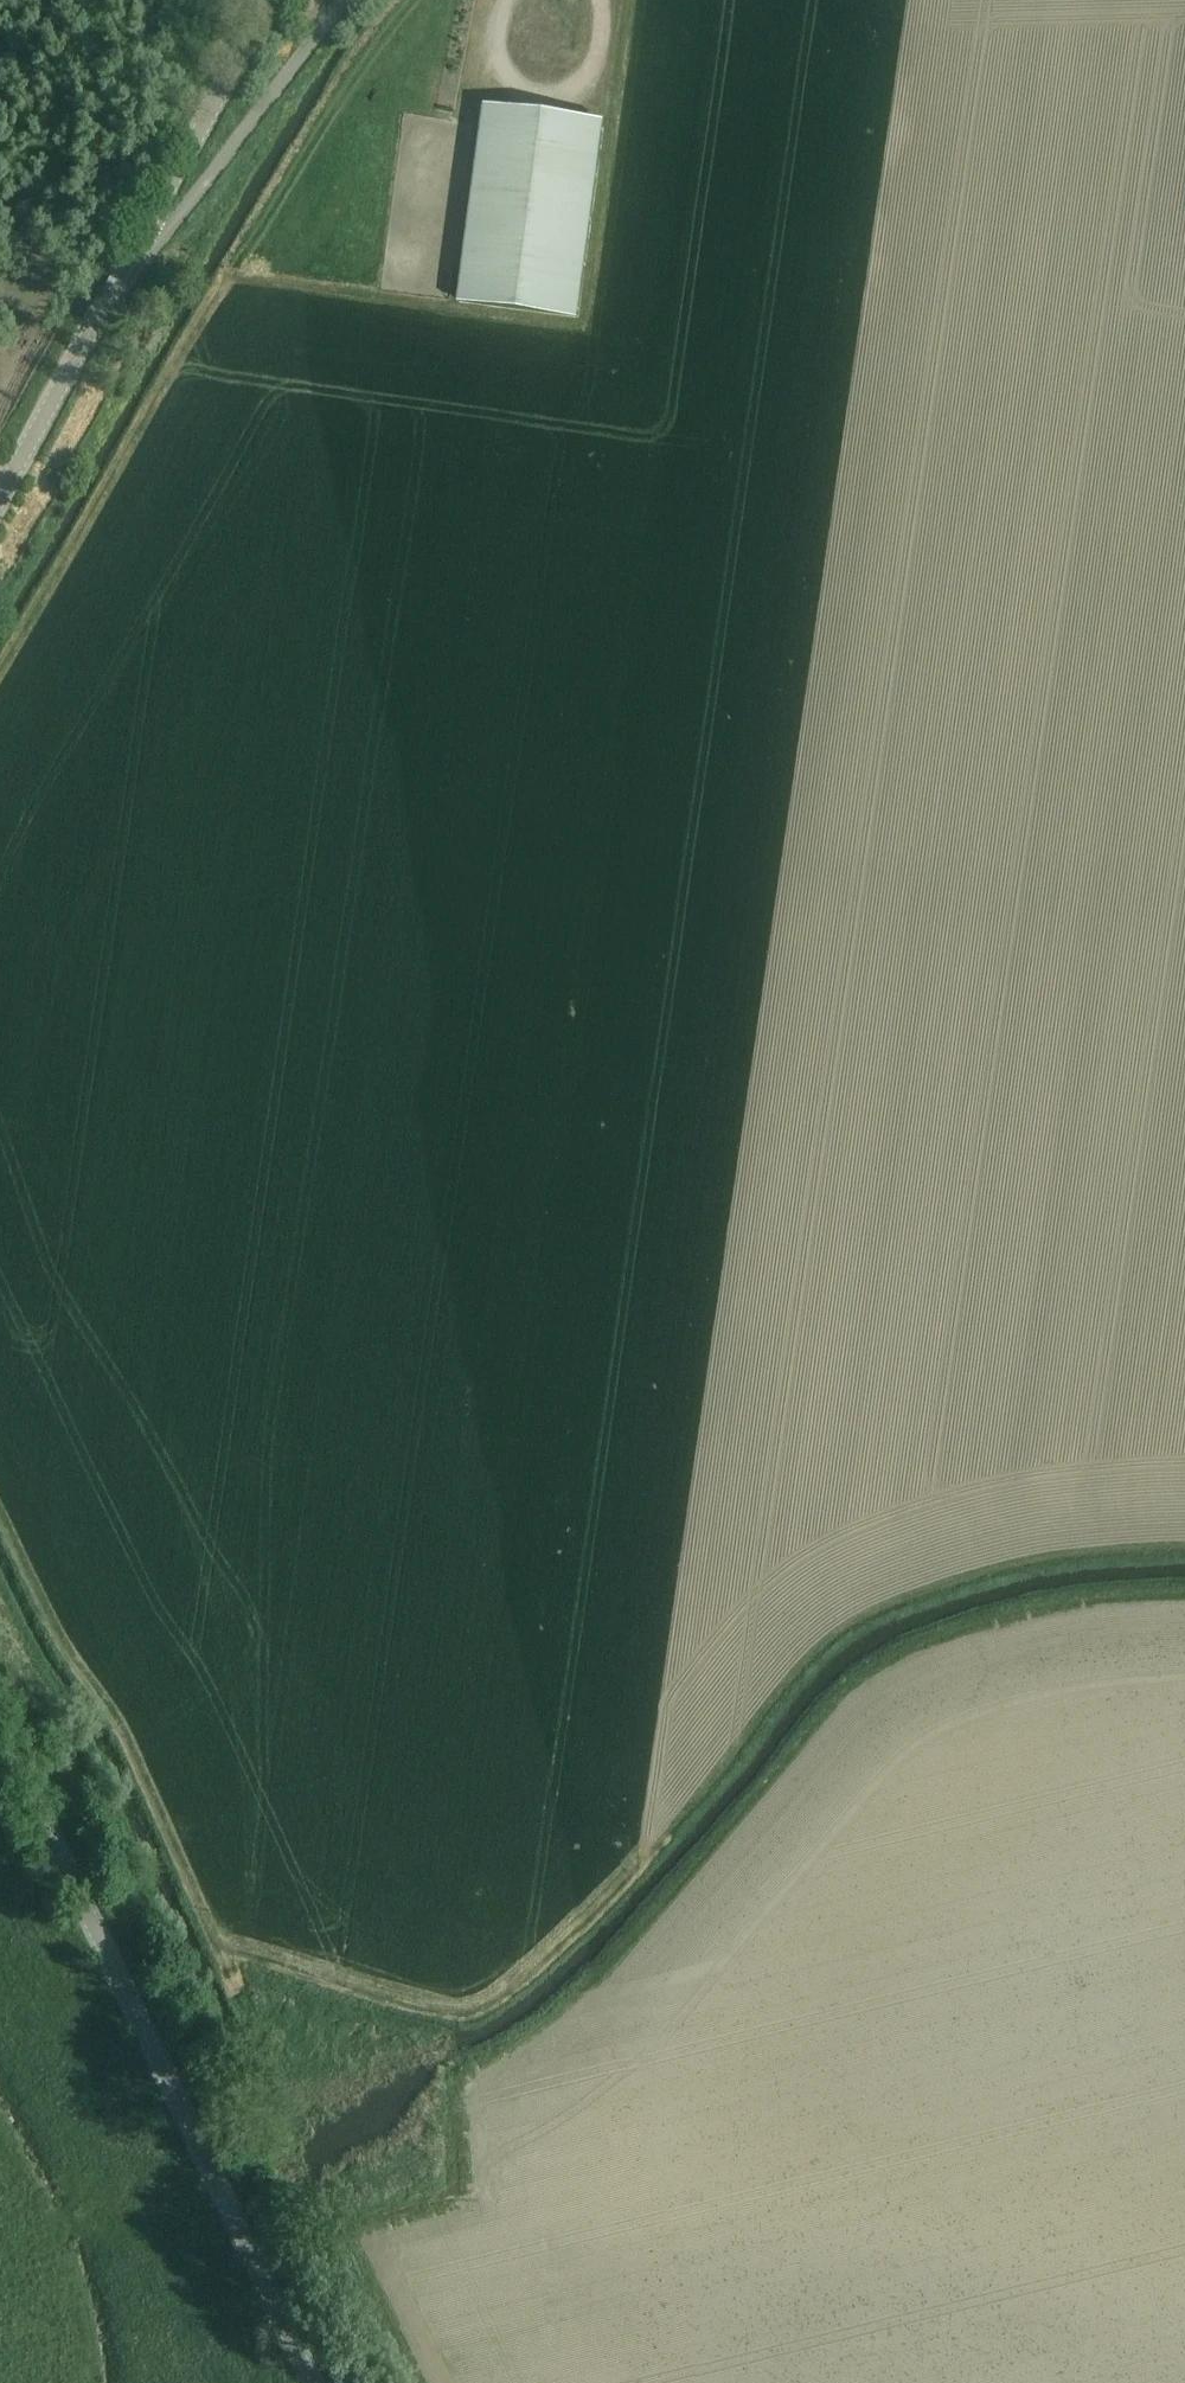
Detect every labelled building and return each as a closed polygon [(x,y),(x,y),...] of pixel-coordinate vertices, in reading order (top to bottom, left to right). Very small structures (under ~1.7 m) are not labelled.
[(518,71),(570,78),(579,19),(527,12),(518,71)] [(482,107),(457,305),(578,320),(603,122),(482,107)]
